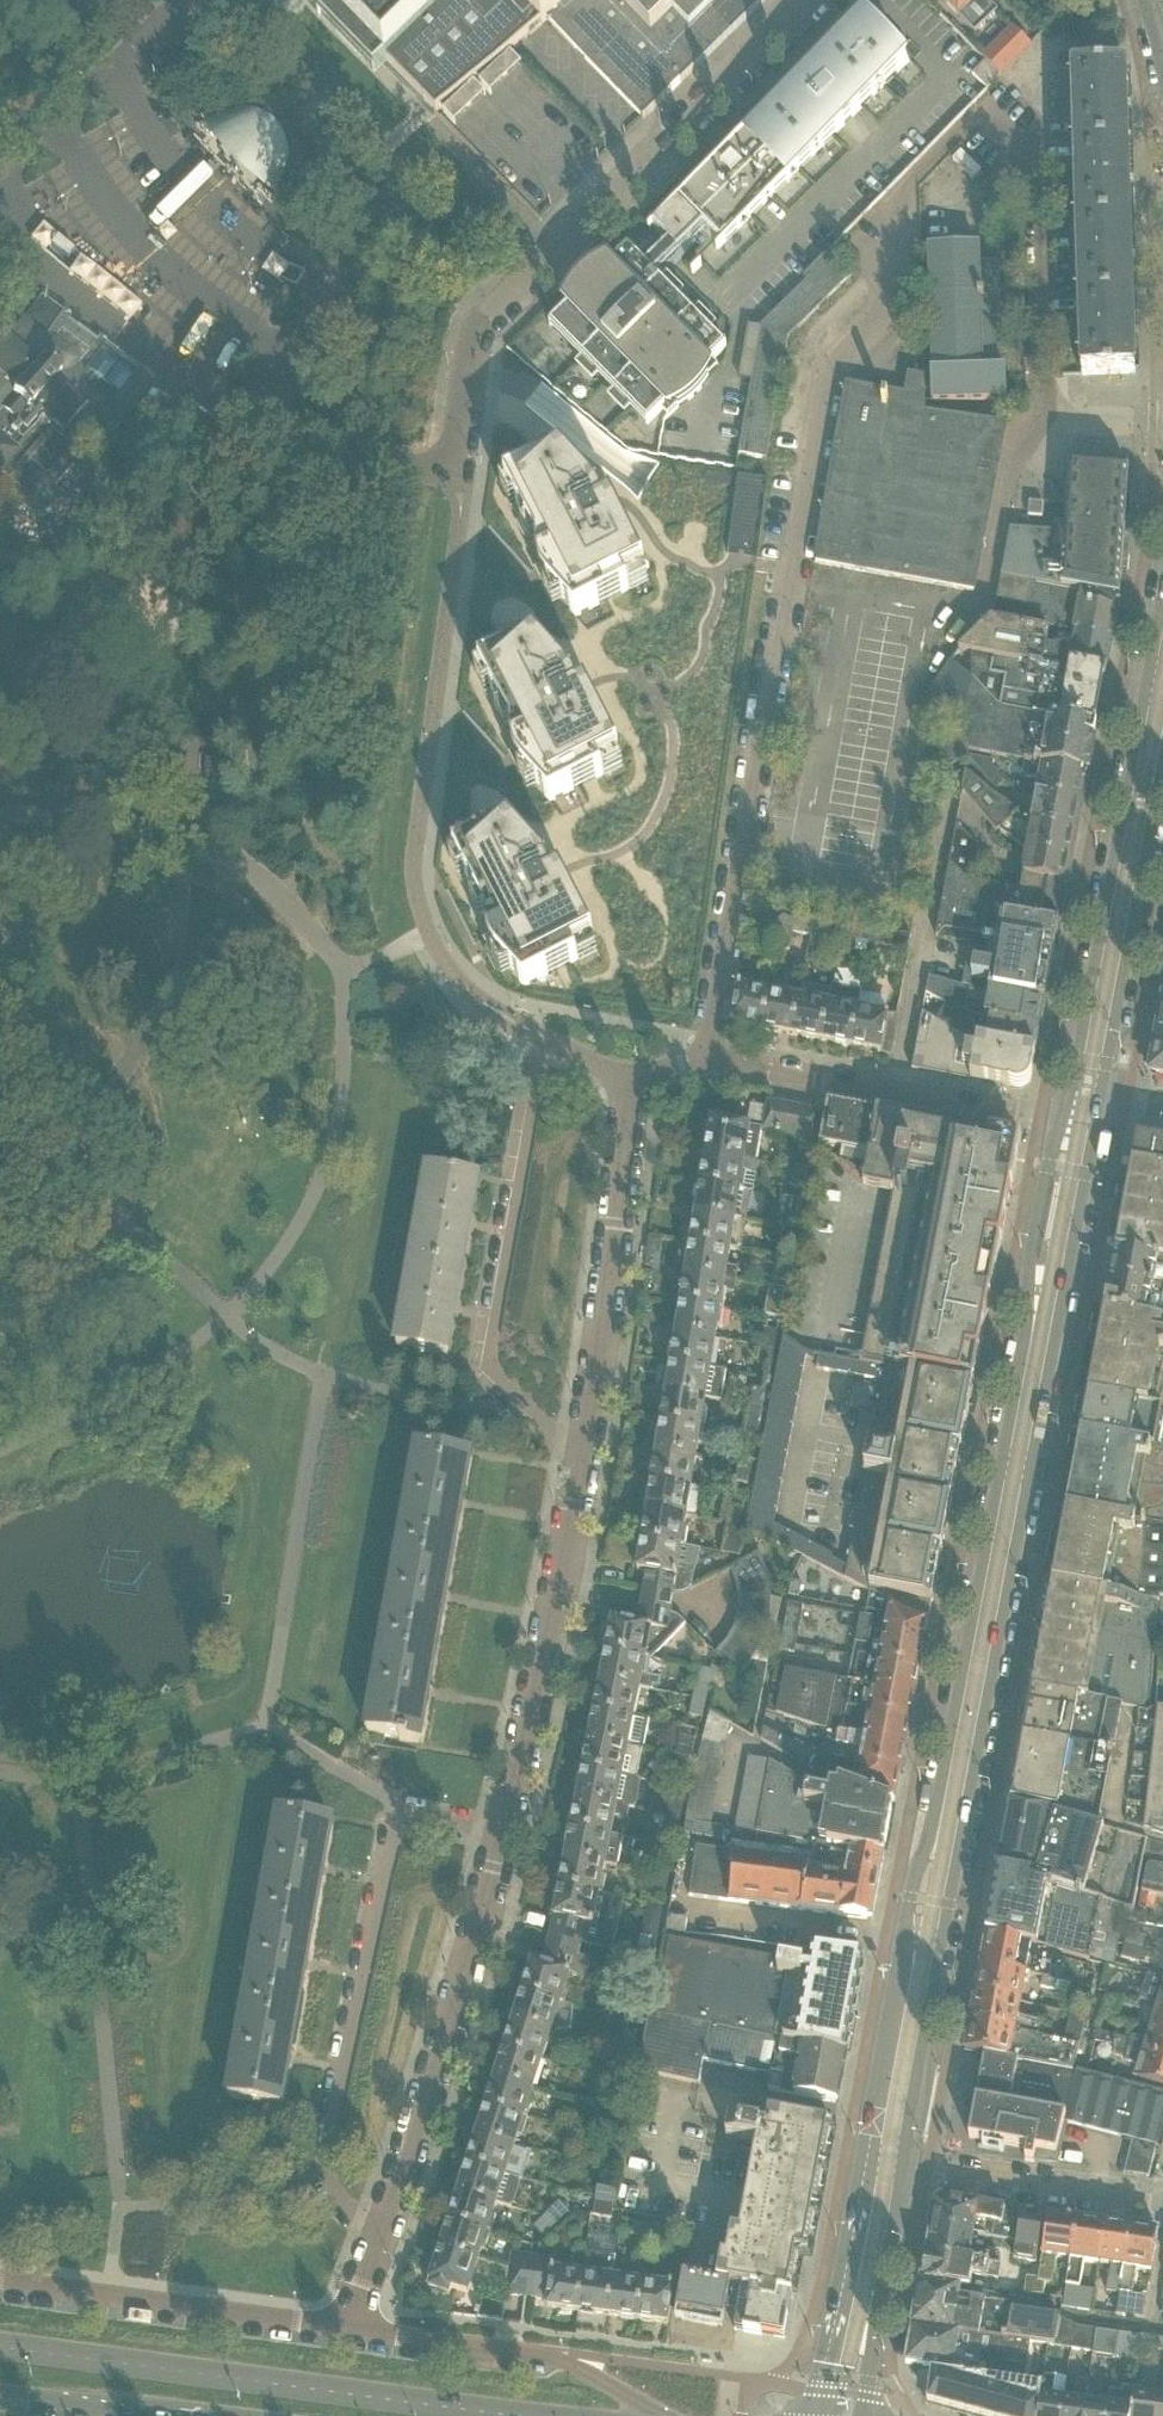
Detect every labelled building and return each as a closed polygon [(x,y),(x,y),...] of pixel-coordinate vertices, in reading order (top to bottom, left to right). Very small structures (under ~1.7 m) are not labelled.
[(375,75),(386,63),(423,101),(424,100),(429,105),(435,111),(434,112),(436,114),(438,113),(441,110),(444,114),(444,115),(455,126),(486,96),(473,83),(476,81),(491,96),(522,66),(509,53),(547,21),(644,119),(698,66),(698,65),(712,51),(684,22),(707,0),(302,0),(375,75)] [(946,3),(960,17),(976,34),(999,12),(989,2),(987,0),(943,0),(946,3)] [(1061,13),(1064,16),(1080,0),(1049,0),(1050,1),(1049,2),(1061,13)] [(1061,13),(1049,2),(1040,12),(1051,23),(1055,19),(1061,13)] [(864,15),(699,178),(745,223),(909,61),(908,60),(904,64),(862,21),(866,17),(864,15)] [(996,46),(984,58),(986,60),(1001,75),(1013,63),(996,46)] [(986,60),(972,74),(987,89),(1001,75),(986,60)] [(1074,71),(1076,145),(1128,144),(1126,67),(1072,69),(1073,71),(1074,71)] [(202,118),(204,120),(206,122),(196,125),(202,131),(197,137),(195,135),(194,136),(262,206),(263,206),(261,204),(267,199),(273,205),(277,195),(280,199),(282,198),(277,192),(289,159),(282,148),(284,142),(274,127),(259,116),(253,118),(243,110),(209,121),(204,116),(202,118)] [(1076,145),(1078,222),(1131,220),(1128,144),(1076,145)] [(745,223),(699,178),(648,228),(649,230),(653,226),(668,242),(645,264),(629,247),(594,281),(598,285),(588,295),(584,291),(549,325),(647,425),(672,400),(679,407),(684,403),(690,399),(695,394),(700,389),(704,384),(708,378),(701,371),(726,347),(655,274),(702,227),(720,245),(716,249),(718,250),(745,223)] [(1078,222),(1081,298),(1133,296),(1131,220),(1078,222)] [(933,374),(934,401),(1008,399),(1007,371),(1001,371),(998,265),(979,265),(979,247),(931,248),(935,374),(933,374)] [(850,275),(828,252),(817,262),(840,285),(850,275)] [(840,285),(817,262),(807,272),(830,296),(840,285)] [(830,296),(807,272),(797,282),(820,306),(830,296)] [(820,306),(797,282),(786,293),(809,316),(820,306)] [(809,316),(786,293),(776,303),(799,326),(809,316)] [(1133,296),(1081,298),(1083,373),(1082,373),(1082,375),(1135,373),(1133,296)] [(799,326),(776,303),(763,315),(789,336),(799,326)] [(789,336),(763,315),(757,350),(785,355),(789,336)] [(20,491),(19,495),(25,508),(38,512),(50,506),(55,493),(53,489),(98,438),(91,431),(119,400),(117,399),(137,372),(105,347),(87,371),(77,362),(74,349),(66,341),(54,342),(44,333),(40,337),(22,321),(0,346),(0,473),(20,491)] [(783,369),(785,355),(757,350),(755,364),(783,369)] [(783,369),(755,364),(752,379),(780,384),(783,369)] [(846,380),(819,563),(983,587),(1008,420),(925,408),(930,373),(912,371),(909,389),(846,380)] [(780,384),(752,379),(749,393),(777,398),(780,384)] [(777,398),(749,393),(747,408),(775,413),(777,398)] [(772,427),(775,413),(747,408),(744,422),(772,427)] [(770,441),(772,427),(744,422),(742,436),(770,441)] [(770,441),(742,436),(739,451),(767,456),(770,441)] [(550,458),(505,481),(523,516),(527,525),(537,543),(538,556),(538,558),(538,560),(538,562),(539,564),(539,565),(539,567),(540,569),(540,571),(541,573),(542,575),(543,576),(543,578),(544,580),(545,581),(546,583),(547,585),(576,617),(576,616),(594,607),(629,590),(628,589),(623,579),(642,570),(643,571),(645,570),(633,547),(612,506),(605,510),(602,505),(599,499),(599,498),(584,482),(562,457),(560,458),(564,462),(556,470),(550,458)] [(1010,529),(1001,576),(1120,596),(1129,469),(1069,465),(1065,534),(1010,529)] [(706,472),(704,481),(737,486),(728,551),(756,555),(767,481),(706,472)] [(1028,516),(1042,517),(1043,503),(1029,502),(1028,516)] [(761,553),(780,555),(782,542),(763,540),(761,553)] [(996,602),(991,617),(1061,629),(1112,639),(1120,598),(1120,596),(1001,576),(996,602)] [(959,651),(971,653),(1043,666),(1047,647),(1049,632),(989,621),(959,651)] [(1047,647),(1043,666),(1071,671),(1072,664),(1107,670),(1112,639),(1061,629),(1057,649),(1047,647)] [(524,644),(480,667),(492,691),(502,710),(511,728),(511,730),(512,741),(512,743),(513,745),(513,747),(513,749),(513,751),(514,753),(514,755),(515,756),(516,758),(516,760),(517,762),(518,764),(519,765),(520,767),(521,769),(522,770),(550,802),(551,802),(580,787),(603,775),(598,765),(617,755),(617,756),(619,755),(608,733),(587,691),(586,692),(579,695),(577,689),(574,684),(557,665),(536,642),(534,644),(538,648),(537,648),(530,655),(524,644)] [(1043,666),(971,653),(972,671),(971,677),(999,708),(1040,715),(1097,725),(1107,670),(1072,664),(1071,671),(1043,666)] [(918,711),(950,717),(938,781),(940,781),(943,764),(949,765),(968,760),(996,790),(1006,782),(993,767),(994,760),(979,757),(980,753),(1025,761),(1025,762),(1088,774),(1097,725),(1040,715),(997,708),(971,677),(951,661),(918,709),(918,711)] [(200,753),(198,756),(198,779),(199,786),(208,810),(210,812),(212,812),(230,803),(222,777),(222,754),(202,751),(200,753)] [(1025,762),(1022,776),(1041,779),(1038,797),(1082,804),(1088,774),(1025,762)] [(966,773),(962,792),(973,806),(987,823),(994,832),(999,832),(1008,836),(1029,850),(1072,859),(1077,835),(1033,827),(1027,824),(1018,815),(966,773)] [(1024,809),(1018,815),(1027,824),(1033,827),(1077,835),(1079,823),(1082,804),(1038,797),(1036,812),(1024,809)] [(956,829),(949,865),(972,886),(978,852),(979,848),(956,826),(956,829)] [(499,829),(454,852),(486,914),(487,927),(487,929),(487,930),(487,932),(487,934),(488,936),(488,938),(489,940),(489,942),(490,944),(491,945),(491,947),(492,949),(493,951),(494,952),(495,954),(496,955),(525,987),(550,974),(577,960),(572,950),(591,940),(592,941),(594,940),(576,906),(561,877),(554,880),(552,876),(548,869),(527,846),(511,827),(509,829),(512,833),(505,840),(499,829)] [(1025,876),(1067,888),(1072,859),(1029,850),(1024,875),(1025,876)] [(1021,942),(1055,948),(1059,924),(1000,914),(971,890),(972,886),(949,865),(936,936),(938,937),(945,929),(946,928),(959,931),(972,933),(981,935),(998,938),(1021,942)] [(1000,914),(1059,924),(1064,898),(1067,888),(1025,876),(1024,875),(1021,891),(1005,887),(1000,914)] [(805,921),(803,933),(811,935),(813,922),(805,920),(805,921)] [(813,922),(811,935),(828,938),(830,925),(813,922)] [(854,937),(871,941),(874,926),(857,923),(854,937)] [(871,941),(870,944),(908,951),(911,935),(873,928),(871,941)] [(945,929),(944,937),(957,940),(959,931),(946,928),(945,929)] [(959,931),(957,940),(970,942),(972,933),(959,931)] [(970,942),(969,949),(978,950),(981,935),(972,933),(970,942)] [(998,938),(989,992),(1045,1002),(1055,948),(1021,942),(998,938)] [(929,977),(926,993),(947,1005),(975,1017),(1041,1029),(1045,1002),(989,992),(981,991),(956,984),(947,983),(947,982),(929,977)] [(799,997),(792,1035),(822,1041),(831,990),(802,984),(799,997)] [(831,990),(822,1041),(851,1047),(858,1008),(862,990),(832,985),(831,990)] [(739,986),(732,1024),(746,1027),(763,1030),(770,992),(739,986)] [(770,992),(763,1030),(792,1035),(799,997),(770,992)] [(947,1005),(937,1020),(971,1039),(1037,1051),(1041,1029),(975,1017),(947,1005)] [(858,1008),(851,1047),(881,1052),(889,1014),(858,1008)] [(932,1017),(923,1009),(912,1069),(1009,1087),(1010,1086),(1012,1087),(1014,1088),(1017,1089),(1020,1089),(1022,1088),(1024,1087),(1026,1086),(1028,1085),(1030,1083),(1031,1080),(1031,1078),(1032,1076),(1032,1075),(1031,1072),(1031,1071),(1033,1071),(1037,1051),(971,1039),(932,1017)] [(1154,1048),(1162,1049),(1162,1022),(1159,1022),(1154,1048)] [(1162,1074),(1162,1049),(1154,1048),(1151,1067),(1153,1072),(1162,1074)] [(780,1134),(785,1104),(768,1101),(763,1128),(765,1128),(764,1131),(780,1134)] [(877,1112),(828,1103),(824,1126),(820,1144),(868,1154),(877,1112)] [(803,1108),(785,1104),(780,1134),(797,1137),(803,1108)] [(820,1111),(803,1108),(797,1137),(801,1138),(814,1141),(820,1111)] [(711,1120),(705,1154),(759,1163),(764,1131),(765,1128),(763,1128),(733,1123),(734,1116),(713,1112),(712,1120),(711,1120)] [(872,1365),(886,1368),(973,1385),(1020,1139),(877,1112),(863,1187),(892,1193),(860,1363),(872,1365)] [(1133,1162),(1162,1167),(1162,1142),(1141,1137),(1138,1137),(1133,1162)] [(801,1138),(799,1152),(811,1154),(814,1141),(801,1138)] [(799,1152),(795,1169),(808,1171),(811,1154),(799,1152)] [(701,1181),(700,1184),(744,1191),(744,1190),(755,1192),(758,1174),(757,1173),(759,1163),(705,1154),(703,1167),(702,1166),(699,1181),(701,1181)] [(1116,1250),(1162,1260),(1162,1167),(1133,1162),(1116,1250)] [(795,1169),(792,1186),(805,1188),(808,1171),(795,1169)] [(429,1172),(414,1259),(462,1268),(478,1180),(429,1172)] [(698,1200),(696,1213),(747,1221),(747,1220),(752,1191),(744,1190),(744,1191),(700,1184),(700,1186),(699,1187),(697,1200),(698,1200)] [(784,1197),(778,1226),(784,1227),(798,1230),(803,1201),(784,1197)] [(690,1224),(687,1242),(731,1250),(742,1251),(747,1221),(696,1213),(694,1225),(690,1224)] [(784,1227),(780,1245),(794,1248),(798,1230),(784,1227)] [(687,1242),(684,1261),(687,1261),(685,1273),(726,1280),(736,1282),(738,1269),(729,1267),(731,1254),(731,1251),(731,1250),(687,1242)] [(1110,1282),(1119,1284),(1119,1281),(1141,1286),(1140,1292),(1162,1297),(1162,1260),(1116,1250),(1116,1251),(1110,1282)] [(462,1268),(414,1259),(398,1347),(447,1355),(462,1268)] [(776,1268),(772,1287),(786,1290),(790,1271),(776,1268)] [(682,1286),(680,1299),(681,1300),(681,1302),(724,1309),(727,1292),(734,1293),(734,1292),(736,1282),(726,1280),(685,1273),(683,1286),(682,1286)] [(1140,1292),(1141,1286),(1119,1281),(1119,1284),(1110,1282),(1105,1308),(1162,1319),(1162,1297),(1140,1292)] [(770,1287),(765,1315),(779,1317),(781,1318),(786,1290),(772,1287),(770,1287)] [(678,1317),(676,1332),(716,1339),(719,1325),(721,1326),(724,1309),(681,1302),(681,1303),(679,1303),(677,1317),(678,1317)] [(1089,1392),(1162,1406),(1162,1332),(1152,1330),(1155,1318),(1128,1313),(1105,1308),(1102,1321),(1089,1392)] [(765,1327),(761,1346),(774,1348),(778,1330),(765,1327)] [(671,1341),(668,1359),(712,1367),(716,1339),(676,1332),(674,1342),(671,1341)] [(783,1341),(778,1366),(804,1371),(806,1357),(783,1341)] [(774,1348),(761,1346),(758,1362),(771,1365),(774,1348)] [(816,1369),(829,1372),(832,1358),(819,1355),(818,1357),(816,1369)] [(829,1372),(843,1374),(846,1360),(832,1358),(829,1372)] [(668,1378),(666,1391),(707,1397),(723,1400),(728,1369),(712,1367),(668,1359),(665,1378),(668,1378)] [(843,1374),(856,1377),(859,1363),(846,1360),(843,1374)] [(872,1365),(860,1363),(859,1363),(856,1377),(870,1379),(872,1365)] [(886,1368),(872,1365),(870,1379),(883,1382),(886,1368)] [(778,1366),(775,1380),(801,1385),(804,1371),(778,1366)] [(848,1567),(846,1579),(850,1581),(850,1580),(871,1591),(873,1592),(890,1600),(929,1621),(929,1620),(957,1473),(961,1451),(973,1385),(886,1368),(883,1382),(873,1434),(899,1439),(896,1455),(871,1451),(870,1458),(869,1458),(848,1567)] [(775,1380),(773,1394),(798,1399),(801,1385),(775,1380)] [(753,1386),(750,1404),(763,1407),(766,1388),(753,1386)] [(662,1417),(662,1419),(705,1426),(707,1409),(705,1409),(707,1397),(666,1391),(664,1403),(663,1402),(661,1416),(662,1417)] [(1081,1431),(1162,1447),(1162,1406),(1089,1392),(1081,1431)] [(773,1394),(770,1408),(796,1413),(798,1399),(773,1394)] [(750,1404),(745,1434),(758,1437),(763,1407),(750,1404)] [(770,1408),(768,1422),(793,1427),(796,1413),(770,1408)] [(659,1436),(657,1450),(697,1457),(697,1456),(716,1459),(720,1430),(705,1427),(705,1426),(662,1419),(661,1422),(660,1422),(658,1436),(659,1436)] [(768,1422),(765,1436),(791,1441),(793,1427),(768,1422)] [(1067,1508),(1162,1526),(1162,1447),(1081,1431),(1067,1508)] [(765,1436),(762,1450),(788,1455),(791,1441),(765,1436)] [(742,1445),(739,1464),(752,1466),(755,1447),(742,1445)] [(420,1447),(403,1543),(454,1552),(471,1456),(420,1447)] [(652,1460),(649,1478),(693,1486),(697,1457),(657,1450),(655,1461),(652,1460)] [(762,1450),(760,1464),(785,1469),(788,1455),(762,1450)] [(752,1466),(739,1464),(736,1481),(748,1484),(752,1466)] [(760,1464),(757,1478),(783,1483),(785,1469),(760,1464)] [(649,1497),(648,1508),(688,1515),(696,1516),(701,1487),(693,1486),(649,1478),(646,1497),(649,1497)] [(757,1478),(754,1492),(780,1497),(783,1483),(757,1478)] [(754,1492),(752,1506),(777,1511),(780,1497),(754,1492)] [(731,1503),(728,1521),(740,1524),(744,1505),(731,1503)] [(752,1506),(749,1520),(775,1524),(777,1511),(752,1506)] [(643,1536),(643,1538),(686,1545),(689,1528),(686,1527),(688,1515),(648,1508),(645,1522),(644,1521),(642,1535),(643,1536)] [(1053,1582),(1161,1602),(1161,1599),(1162,1584),(1162,1526),(1067,1508),(1053,1582)] [(749,1520),(748,1527),(777,1543),(780,1527),(775,1524),(749,1520)] [(728,1521),(725,1540),(737,1542),(740,1524),(728,1521)] [(777,1543),(787,1548),(790,1533),(780,1527),(777,1543)] [(787,1548),(798,1554),(801,1538),(790,1533),(787,1548)] [(640,1555),(638,1569),(648,1571),(645,1588),(674,1593),(682,1592),(690,1589),(693,1567),(690,1566),(693,1548),(685,1547),(686,1545),(643,1538),(642,1541),(641,1541),(639,1555),(640,1555)] [(798,1554),(808,1559),(811,1544),(801,1538),(798,1554)] [(403,1543),(386,1638),(437,1647),(454,1552),(403,1543)] [(808,1559),(819,1565),(822,1549),(811,1544),(808,1559)] [(819,1565),(829,1570),(831,1558),(834,1556),(822,1549),(819,1565)] [(730,1568),(737,1583),(768,1574),(759,1553),(730,1568)] [(829,1570),(846,1579),(848,1567),(831,1558),(829,1570)] [(737,1583),(739,1598),(772,1596),(768,1574),(737,1583)] [(791,1581),(788,1595),(798,1597),(801,1583),(791,1581)] [(1053,1582),(1032,1691),(1149,1713),(1151,1713),(1151,1709),(1150,1709),(1150,1702),(1161,1602),(1053,1582)] [(610,1633),(607,1646),(608,1646),(607,1649),(647,1658),(652,1659),(686,1624),(679,1617),(671,1614),(674,1593),(645,1588),(641,1609),(639,1624),(613,1619),(611,1632),(610,1633)] [(861,1617),(858,1629),(925,1643),(929,1621),(890,1600),(873,1592),(871,1591),(866,1618),(861,1617)] [(739,1598),(739,1613),(771,1619),(772,1596),(739,1598)] [(788,1603),(780,1651),(794,1653),(803,1606),(788,1603)] [(739,1613),(734,1629),(765,1640),(771,1619),(739,1613)] [(734,1629),(727,1642),(753,1660),(765,1640),(734,1629)] [(858,1634),(854,1656),(871,1659),(920,1668),(925,1643),(858,1629),(858,1634)] [(437,1647),(386,1638),(369,1731),(402,1737),(402,1740),(420,1743),(437,1647)] [(753,1660),(727,1642),(717,1652),(737,1676),(753,1660)] [(604,1666),(601,1679),(638,1686),(641,1687),(652,1689),(653,1686),(653,1685),(658,1686),(659,1679),(648,1677),(648,1676),(648,1675),(651,1662),(651,1659),(647,1658),(607,1649),(607,1652),(606,1652),(603,1665),(604,1666)] [(769,1696),(766,1711),(797,1721),(822,1729),(826,1730),(829,1717),(853,1721),(856,1710),(910,1720),(920,1668),(871,1659),(854,1656),(852,1666),(851,1668),(849,1682),(836,1679),(831,1678),(775,1668),(772,1682),(783,1684),(780,1698),(769,1696)] [(756,1662),(752,1682),(763,1684),(767,1665),(756,1662)] [(596,1690),(593,1707),(636,1716),(639,1697),(640,1692),(641,1687),(638,1686),(601,1679),(599,1690),(596,1690)] [(696,1682),(693,1697),(707,1700),(708,1692),(710,1685),(708,1685),(706,1684),(696,1682)] [(1032,1691),(1011,1801),(1053,1809),(1052,1812),(1133,1838),(1149,1713),(1032,1691)] [(707,1700),(693,1697),(690,1715),(703,1717),(707,1700)] [(592,1726),(590,1738),(644,1749),(650,1719),(644,1718),(636,1716),(593,1707),(589,1725),(592,1726)] [(1133,1838),(1162,1847),(1162,1711),(1151,1709),(1151,1713),(1149,1713),(1133,1838)] [(828,1730),(905,1745),(910,1720),(856,1710),(853,1721),(829,1717),(826,1730),(828,1730)] [(786,1739),(779,1750),(812,1769),(845,1783),(854,1786),(854,1788),(856,1788),(856,1791),(858,1792),(859,1789),(873,1795),(873,1798),(875,1798),(875,1796),(891,1802),(891,1804),(894,1805),(905,1745),(828,1730),(826,1730),(822,1729),(797,1721),(794,1734),(824,1742),(822,1756),(820,1756),(786,1739)] [(763,1727),(760,1739),(779,1750),(786,1739),(763,1727)] [(585,1764),(584,1767),(626,1775),(638,1778),(644,1749),(590,1738),(587,1750),(586,1750),(584,1764),(585,1764)] [(681,1738),(678,1756),(692,1759),(695,1741),(681,1738)] [(678,1756),(674,1774),(688,1777),(692,1759),(678,1756)] [(750,1758),(737,1828),(813,1842),(854,1850),(884,1855),(885,1853),(882,1853),(884,1842),(886,1842),(887,1840),(885,1839),(886,1830),(888,1830),(889,1828),(894,1805),(891,1804),(891,1802),(875,1796),(875,1798),(873,1798),(873,1795),(859,1789),(858,1792),(856,1791),(856,1788),(854,1788),(854,1786),(845,1783),(842,1798),(839,1797),(809,1791),(810,1784),(770,1761),(750,1758)] [(581,1783),(578,1797),(629,1807),(635,1808),(641,1778),(638,1778),(626,1775),(584,1767),(584,1770),(583,1769),(580,1783),(581,1783)] [(670,1796),(666,1814),(680,1817),(684,1799),(670,1796)] [(573,1807),(570,1826),(613,1834),(616,1817),(627,1819),(629,1807),(578,1797),(576,1808),(573,1807)] [(1020,1869),(1036,1872),(1034,1880),(1123,1909),(1133,1911),(1144,1858),(1162,1862),(1162,1847),(1133,1838),(1052,1812),(1053,1809),(1011,1801),(999,1865),(1020,1869)] [(263,1906),(315,1916),(332,1821),(280,1812),(280,1813),(282,1813),(274,1859),(272,1859),(271,1860),(273,1861),(265,1906),(263,1906)] [(666,1814),(663,1832),(677,1835),(680,1817),(666,1814)] [(686,1820),(684,1833),(722,1840),(725,1827),(686,1820)] [(570,1826),(566,1844),(569,1844),(567,1856),(607,1864),(617,1866),(623,1838),(612,1836),(613,1834),(570,1826)] [(697,1846),(690,1896),(700,1898),(722,1900),(726,1901),(843,1916),(867,1919),(873,1914),(884,1856),(884,1855),(854,1850),(813,1842),(810,1859),(705,1847),(699,1847),(697,1846)] [(562,1882),(561,1885),(603,1893),(606,1876),(605,1875),(607,1864),(567,1856),(564,1869),(563,1868),(560,1882),(562,1882)] [(658,1856),(655,1874),(669,1877),(672,1859),(658,1856)] [(999,1865),(986,1932),(1054,1950),(1115,1966),(1123,1909),(1034,1880),(1036,1872),(1020,1869),(999,1865)] [(1152,1865),(1151,1865),(1149,1866),(1148,1867),(1147,1867),(1146,1869),(1142,1893),(1156,1895),(1157,1891),(1162,1892),(1162,1867),(1152,1865)] [(655,1874),(651,1892),(664,1894),(666,1894),(669,1877),(655,1874)] [(556,1916),(551,1935),(574,1942),(583,1944),(583,1943),(591,1945),(609,1950),(610,1948),(612,1948),(618,1926),(608,1924),(614,1896),(603,1893),(561,1885),(560,1888),(559,1888),(556,1902),(558,1902),(555,1915),(556,1916)] [(1153,1910),(1156,1895),(1142,1893),(1139,1907),(1153,1910)] [(648,1905),(646,1915),(649,1921),(659,1923),(662,1908),(648,1905)] [(246,2000),(246,2001),(298,2011),(315,1916),(263,1906),(263,1907),(265,1908),(257,1954),(255,1953),(254,1955),(256,1955),(248,2000),(246,2000)] [(665,1930),(684,1934),(687,1920),(668,1916),(665,1930)] [(986,1932),(980,1965),(1027,1974),(1043,1977),(1049,1978),(1054,1950),(986,1932)] [(1129,1932),(1126,1943),(1143,1948),(1146,1936),(1129,1932)] [(664,1937),(650,2012),(848,2052),(846,2051),(849,2035),(850,2035),(850,2034),(849,2033),(852,2017),(853,2016),(854,2015),(853,2014),(856,1998),(857,1998),(857,1997),(856,1996),(859,1980),(861,1980),(865,1957),(806,1950),(806,1952),(813,1952),(810,1964),(664,1937)] [(524,1990),(565,2003),(570,1986),(567,1985),(570,1974),(581,1978),(587,1958),(580,1956),(581,1950),(549,1941),(548,1947),(543,1964),(533,1961),(529,1973),(527,1974),(524,1987),(524,1990)] [(1126,1943),(1122,1957),(1139,1962),(1143,1948),(1126,1943)] [(980,1965),(975,1992),(1022,2001),(1027,1974),(980,1965)] [(1140,1999),(1156,2004),(1158,2005),(1162,2007),(1162,1980),(1147,1976),(1142,1992),(1140,1999)] [(1043,1977),(1041,1987),(1055,1990),(1057,1980),(1043,1977)] [(1129,1989),(1127,1998),(1139,2001),(1140,1999),(1142,1992),(1129,1989)] [(515,2016),(514,2018),(553,2031),(562,2034),(563,2029),(570,2029),(573,2006),(565,2003),(561,2002),(524,1990),(523,1992),(521,1992),(518,2005),(518,2006),(515,2016)] [(975,1992),(970,2018),(973,2021),(1039,2033),(1041,2022),(1019,2018),(1022,2001),(975,1992)] [(298,2011),(246,2001),(246,2002),(248,2002),(240,2047),(238,2047),(237,2048),(239,2049),(231,2094),(229,2094),(229,2096),(281,2105),(298,2011)] [(1149,2028),(1151,2028),(1162,2032),(1162,2007),(1156,2004),(1149,2028)] [(648,2032),(640,2071),(678,2080),(700,2084),(702,2076),(705,2061),(757,2071),(773,2075),(770,2087),(770,2090),(815,2098),(838,2103),(848,2052),(783,2040),(750,2033),(671,2016),(650,2012),(649,2016),(646,2031),(648,2032)] [(1071,2014),(1066,2033),(1080,2037),(1085,2018),(1071,2014)] [(508,2029),(503,2046),(544,2059),(553,2031),(514,2018),(511,2029),(508,2029)] [(967,2033),(964,2050),(965,2050),(979,2053),(1012,2059),(1072,2070),(1073,2070),(1076,2058),(1079,2044),(1038,2035),(1039,2033),(973,2021),(971,2032),(967,2033)] [(1095,2039),(1114,2045),(1128,2049),(1143,2052),(1162,2059),(1162,2032),(1151,2028),(1149,2028),(1145,2040),(1131,2035),(1130,2040),(1097,2031),(1095,2039)] [(625,2033),(622,2050),(635,2053),(639,2035),(625,2033)] [(1111,2055),(1125,2058),(1124,2061),(1137,2065),(1133,2076),(1154,2083),(1162,2086),(1162,2059),(1143,2052),(1128,2049),(1114,2045),(1114,2046),(1113,2048),(1111,2055)] [(500,2065),(496,2076),(534,2088),(544,2059),(503,2046),(497,2064),(500,2065)] [(622,2050),(619,2067),(632,2069),(635,2053),(622,2050)] [(965,2050),(965,2051),(979,2054),(968,2117),(969,2117),(970,2114),(973,2115),(970,2137),(984,2140),(983,2147),(1004,2151),(1005,2144),(1028,2148),(1026,2160),(1035,2161),(1036,2157),(1055,2161),(1065,2120),(1132,2138),(1127,2158),(1151,2164),(1162,2120),(1162,2092),(1077,2069),(1077,2071),(1012,2059),(965,2050)] [(488,2102),(487,2104),(529,2117),(534,2101),(531,2100),(534,2088),(496,2076),(492,2088),(491,2088),(487,2101),(488,2102)] [(614,2091),(611,2109),(624,2111),(628,2094),(614,2091)] [(482,2120),(478,2133),(516,2146),(520,2135),(523,2136),(529,2117),(487,2104),(486,2106),(485,2106),(481,2120),(482,2120)] [(608,2125),(621,2128),(621,2127),(622,2125),(624,2111),(611,2109),(608,2125)] [(721,2262),(717,2282),(744,2287),(792,2295),(800,2253),(809,2254),(833,2125),(810,2121),(770,2113),(767,2127),(730,2120),(727,2138),(764,2145),(746,2240),(737,2239),(732,2265),(721,2262)] [(472,2143),(466,2160),(507,2174),(508,2172),(522,2176),(523,2175),(530,2152),(516,2148),(516,2146),(478,2133),(474,2144),(472,2143)] [(463,2179),(460,2190),(498,2202),(497,2204),(511,2208),(512,2206),(513,2207),(521,2182),(519,2181),(520,2179),(507,2175),(507,2174),(466,2160),(460,2178),(463,2179)] [(454,2202),(450,2216),(451,2216),(450,2219),(492,2232),(493,2228),(497,2215),(508,2219),(511,2208),(497,2204),(498,2202),(460,2190),(456,2202),(454,2202)] [(598,2190),(596,2201),(599,2202),(600,2202),(604,2203),(614,2205),(616,2193),(603,2191),(601,2190),(598,2190)] [(936,2202),(931,2226),(975,2233),(1018,2241),(1023,2210),(942,2196),(936,2202)] [(596,2201),(593,2215),(612,2218),(614,2205),(604,2203),(600,2202),(599,2202),(596,2201)] [(559,2202),(547,2214),(556,2224),(569,2211),(559,2202)] [(1018,2241),(1015,2260),(1036,2264),(1045,2214),(1023,2210),(1018,2241)] [(547,2214),(534,2227),(535,2227),(543,2236),(555,2224),(556,2224),(547,2214)] [(1038,2279),(1038,2281),(1045,2282),(1052,2283),(1056,2259),(1072,2261),(1078,2219),(1049,2215),(1038,2279)] [(445,2235),(441,2247),(479,2259),(483,2249),(486,2250),(492,2232),(450,2219),(450,2221),(448,2221),(444,2234),(445,2235)] [(1083,2261),(1098,2263),(1104,2223),(1078,2219),(1072,2261),(1069,2285),(1079,2287),(1083,2261)] [(629,2235),(649,2239),(652,2224),(632,2220),(629,2235)] [(1106,2291),(1121,2293),(1130,2227),(1104,2223),(1098,2263),(1110,2265),(1106,2291)] [(652,2224),(649,2239),(667,2242),(670,2227),(652,2224)] [(927,2252),(995,2264),(998,2251),(972,2246),(975,2233),(931,2226),(927,2252)] [(1130,2227),(1121,2293),(1132,2295),(1136,2269),(1152,2271),(1158,2231),(1130,2227)] [(512,2270),(479,2259),(441,2247),(431,2280),(431,2281),(429,2287),(450,2294),(452,2287),(469,2293),(475,2272),(510,2283),(512,2270)] [(927,2252),(922,2278),(971,2285),(972,2274),(998,2278),(1000,2265),(995,2264),(927,2252)] [(595,2313),(608,2315),(614,2278),(616,2258),(587,2253),(584,2274),(579,2311),(581,2311),(581,2312),(595,2314),(595,2313)] [(514,2255),(512,2266),(530,2268),(532,2257),(514,2255)] [(576,2310),(579,2311),(584,2274),(554,2270),(556,2260),(537,2258),(531,2297),(542,2299),(542,2300),(542,2301),(544,2302),(544,2303),(546,2303),(548,2304),(547,2307),(562,2309),(562,2310),(576,2312),(576,2310)] [(512,2270),(510,2283),(508,2295),(526,2297),(530,2268),(512,2266),(512,2270)] [(728,2308),(739,2310),(744,2287),(717,2282),(685,2275),(676,2319),(724,2328),(728,2308)] [(1026,2277),(1024,2293),(1043,2296),(1045,2282),(1038,2281),(1038,2279),(1026,2277)] [(636,2318),(638,2319),(643,2282),(614,2278),(608,2315),(622,2317),(621,2318),(636,2320),(636,2318)] [(922,2278),(919,2296),(1011,2313),(1012,2310),(1013,2304),(987,2300),(989,2289),(970,2286),(971,2285),(922,2278)] [(643,2282),(638,2319),(641,2319),(641,2320),(655,2322),(655,2321),(669,2323),(674,2286),(643,2282)] [(1067,2285),(1064,2306),(1090,2310),(1093,2289),(1079,2287),(1069,2285),(1067,2285)] [(744,2287),(739,2310),(736,2331),(762,2336),(763,2334),(785,2338),(793,2295),(792,2295),(744,2287)] [(1121,2293),(1117,2314),(1143,2318),(1146,2297),(1132,2295),(1121,2293)] [(919,2296),(913,2326),(1030,2342),(1054,2346),(1059,2317),(1012,2310),(1011,2313),(919,2296)] [(1059,2317),(1054,2346),(1071,2348),(1074,2325),(1059,2317)] [(1074,2325),(1071,2348),(1094,2351),(1096,2330),(1078,2327),(1074,2325)] [(913,2326),(906,2363),(932,2366),(932,2371),(985,2380),(1012,2384),(1024,2386),(1030,2342),(913,2326)] [(1094,2351),(1093,2354),(1115,2356),(1119,2333),(1096,2330),(1094,2351)] [(1119,2333),(1115,2356),(1137,2359),(1141,2336),(1119,2333)] [(976,2415),(980,2415),(985,2380),(932,2371),(927,2402),(976,2415)] [(1038,2415),(1062,2415),(1065,2396),(1067,2380),(1042,2376),(1041,2389),(1038,2415)] [(1012,2384),(985,2380),(980,2415),(1008,2415),(1012,2384)] [(1090,2382),(1078,2381),(1075,2397),(1065,2396),(1062,2415),(1085,2415),(1090,2382)] [(1111,2391),(1100,2389),(1101,2384),(1090,2382),(1085,2415),(1107,2415),(1111,2391)] [(1041,2389),(1012,2384),(1008,2415),(1038,2415),(1041,2389)] [(1107,2415),(1131,2415),(1134,2393),(1135,2389),(1123,2386),(1122,2393),(1111,2391),(1107,2415)] [(1134,2393),(1131,2415),(1157,2415),(1160,2396),(1134,2393)]
